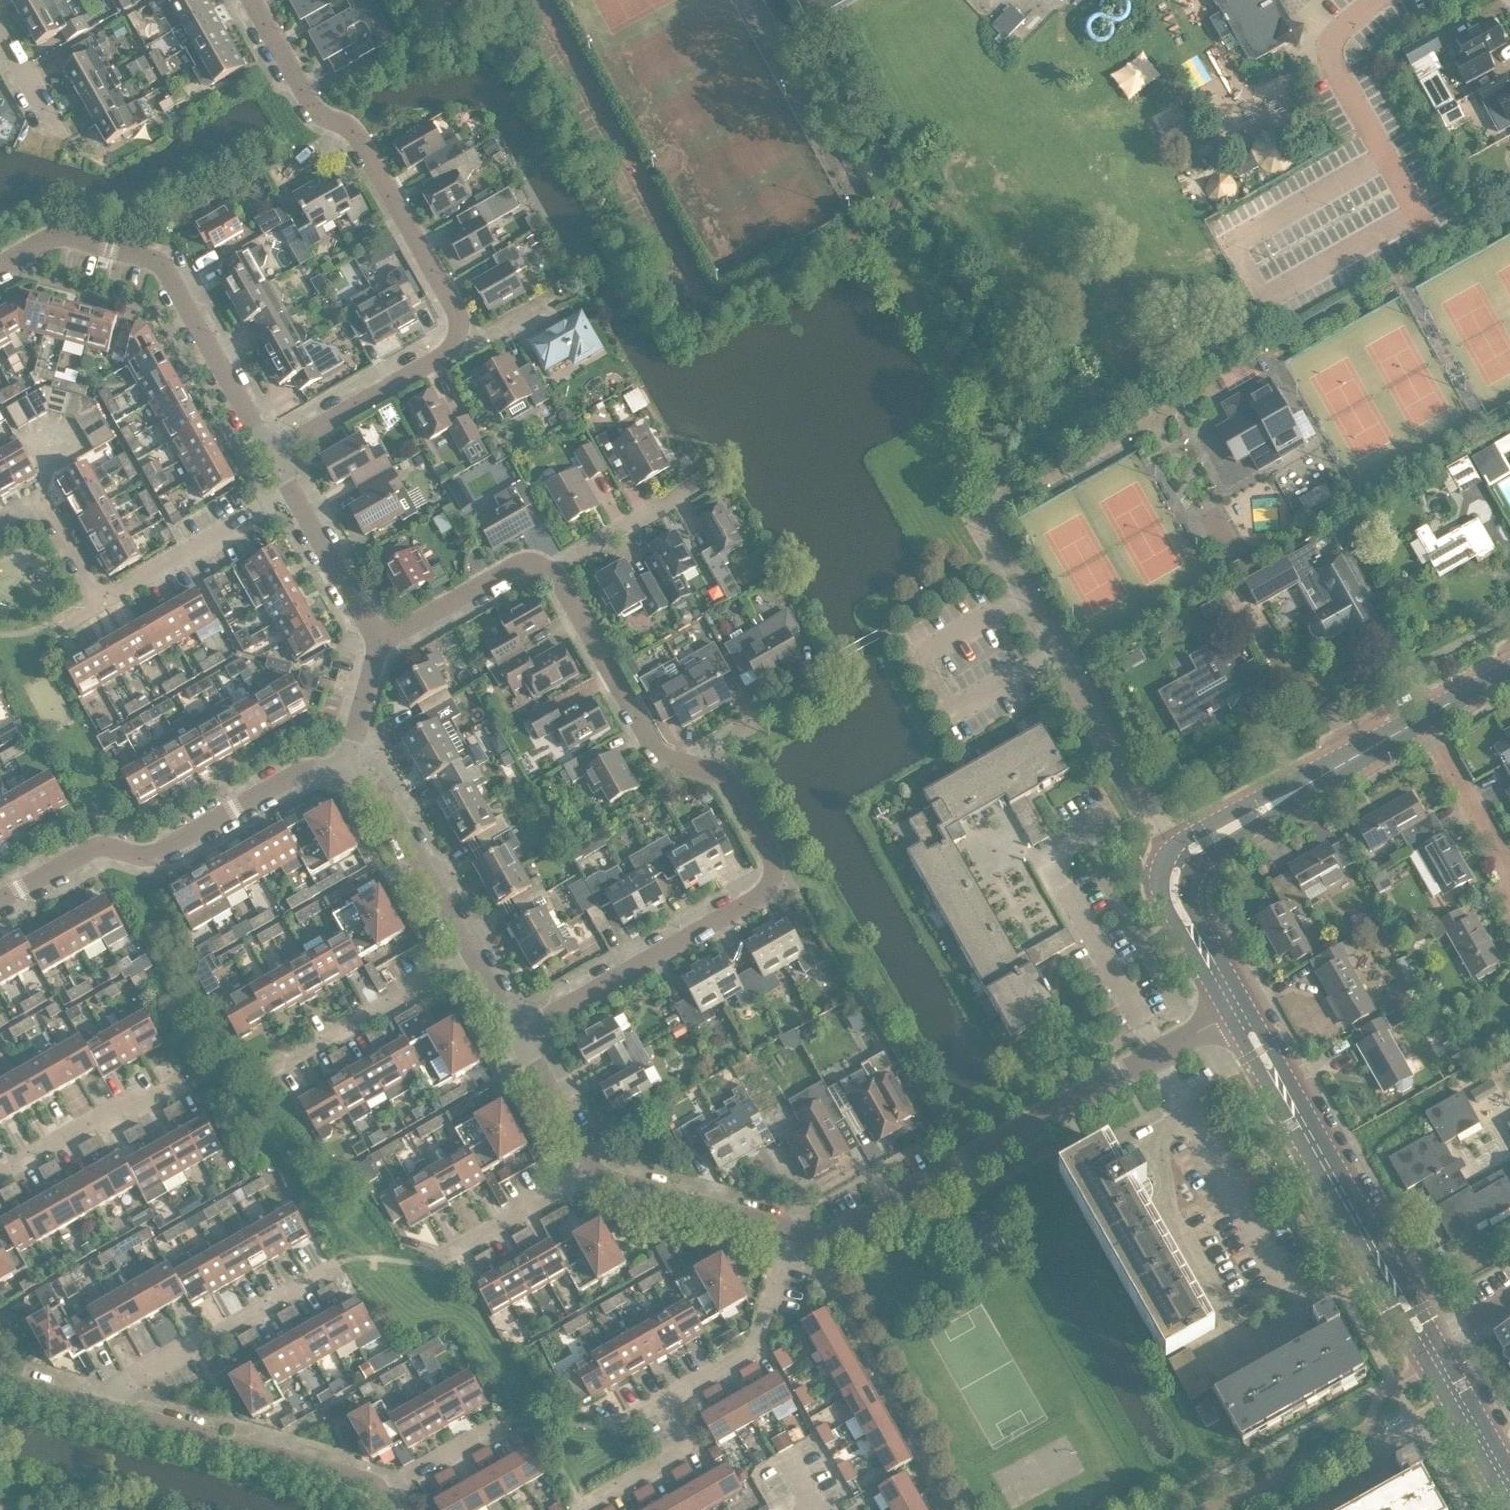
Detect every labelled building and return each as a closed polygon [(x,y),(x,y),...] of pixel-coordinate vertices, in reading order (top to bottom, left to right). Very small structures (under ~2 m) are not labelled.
[(55,6),(65,0),(25,0),(14,6),(25,25),(55,7),(55,6)] [(82,16),(76,19),(65,0),(55,6),(55,7),(25,25),(36,44),(61,30),(67,41),(89,28),(82,16)] [(131,4),(129,0),(119,0),(123,9),(131,4)] [(149,3),(156,15),(161,12),(172,30),(176,28),(176,29),(182,26),(182,25),(212,7),(208,0),(155,0),(149,3)] [(295,9),(298,7),(311,30),(336,16),(335,16),(327,0),(290,0),(295,9)] [(318,50),(321,48),(335,72),(359,58),(346,34),(348,27),(360,21),(366,23),(372,34),(370,40),(375,49),(394,38),(372,0),(365,0),(352,7),(351,7),(335,16),(336,16),(311,30),(308,32),(318,50)] [(777,26),(795,16),(803,30),(857,0),(762,0),(777,26)] [(1220,12),(1208,18),(1220,39),(1232,33),(1246,59),(1255,61),(1293,39),(1295,31),(1278,0),(1213,0),(1220,12)] [(1004,38),(1024,19),(1012,6),(992,25),(1004,38)] [(192,43),(222,26),(212,7),(182,25),(182,26),(176,29),(176,28),(172,30),(182,49),(185,48),(192,44),(192,43)] [(134,27),(141,22),(135,11),(127,16),(134,27)] [(1503,35),(1502,30),(1500,27),(1497,24),(1492,22),(1490,18),(1454,38),(1463,54),(1453,60),(1465,83),(1489,70),(1483,59),(1485,54),(1504,43),(1502,39),(1503,35)] [(222,26),(192,43),(192,44),(185,48),(196,66),(233,45),(222,26)] [(1402,48),(1407,55),(1435,37),(1431,30),(1402,48)] [(999,42),(1003,38),(999,34),(995,38),(999,42)] [(74,86),(110,65),(93,35),(71,48),(77,58),(63,66),(74,86)] [(1436,110),(1454,100),(1436,68),(1440,66),(1427,44),(1406,56),(1436,110)] [(233,45),(196,66),(193,68),(200,82),(209,85),(244,65),(233,45)] [(155,64),(163,60),(157,49),(149,53),(155,64)] [(142,72),(150,67),(143,56),(136,60),(142,72)] [(162,76),(170,71),(163,60),(155,64),(162,76)] [(115,87),(121,84),(110,65),(74,86),(85,105),(115,87)] [(149,83),(156,79),(150,67),(142,72),(149,83)] [(1505,90),(1499,78),(1477,90),(1488,110),(1499,105),(1508,121),(1509,120),(1509,87),(1505,90)] [(95,123),(125,106),(115,87),(85,105),(95,123)] [(175,104),(186,98),(182,90),(171,97),(175,104)] [(163,111),(174,105),(175,104),(171,97),(159,103),(163,111)] [(147,120),(136,100),(125,106),(95,123),(106,143),(122,134),(124,137),(127,137),(132,135),(132,132),(131,129),(147,120)] [(447,163),(463,153),(464,152),(451,129),(439,136),(431,122),(420,128),(417,124),(405,131),(408,135),(394,143),(408,168),(439,150),(447,163)] [(463,153),(447,163),(437,168),(443,179),(421,191),(435,215),(470,195),(462,182),(466,180),(471,171),(483,164),(473,147),(464,152),(463,153)] [(333,172),(313,183),(333,219),(346,212),(350,221),(369,210),(356,188),(345,194),(333,172)] [(305,217),(293,223),(299,234),(306,246),(326,235),(321,226),(333,219),(313,183),(293,194),(305,217)] [(471,223),(447,236),(460,260),(493,241),(485,226),(518,207),(507,188),(465,212),(471,223)] [(214,208),(215,210),(193,223),(201,236),(201,235),(204,241),(208,242),(210,240),(215,248),(243,231),(226,202),(214,208)] [(264,233),(282,223),(274,208),(256,219),(264,233)] [(299,234),(293,223),(291,219),(278,226),(287,241),(299,234)] [(261,244),(226,264),(225,263),(224,263),(230,275),(220,281),(232,302),(267,282),(259,268),(264,265),(267,255),(261,244)] [(526,266),(521,256),(514,244),(492,256),(499,268),(473,283),(488,309),(523,290),(514,273),(526,266)] [(391,289),(377,297),(396,332),(417,320),(409,306),(420,300),(401,267),(390,273),(387,277),(388,283),(391,289)] [(258,315),(263,325),(288,312),(281,300),(283,295),(277,284),(271,282),(270,280),(267,282),(232,302),(244,323),(258,315)] [(0,308),(0,322),(7,335),(21,328),(43,334),(53,299),(31,293),(29,301),(17,298),(0,308)] [(342,310),(357,336),(368,330),(376,344),(396,332),(377,297),(357,309),(354,303),(342,310)] [(43,334),(64,340),(74,305),(53,299),(43,334)] [(64,340),(85,345),(95,311),(74,305),(64,340)] [(107,351),(117,317),(95,311),(85,345),(107,351)] [(255,344),(267,364),(305,343),(304,341),(306,335),(300,324),(294,323),(288,312),(263,325),(269,336),(255,344)] [(546,366),(572,350),(577,359),(598,347),(580,314),(532,342),(546,366)] [(8,358),(17,353),(7,335),(0,322),(0,349),(2,348),(8,358)] [(124,359),(138,384),(169,366),(158,347),(146,325),(135,322),(124,359)] [(344,322),(334,328),(342,342),(352,337),(344,322)] [(274,376),(279,385),(293,377),(300,390),(301,389),(300,387),(316,378),(318,381),(344,366),(342,363),(343,363),(335,349),(313,343),(311,340),(305,343),(267,364),(268,366),(266,370),(270,376),(274,376)] [(535,406),(549,398),(530,363),(517,370),(508,355),(477,373),(499,412),(529,395),(535,406)] [(180,385),(169,366),(138,384),(149,403),(180,385)] [(53,381),(56,371),(43,368),(41,378),(53,381)] [(1267,378),(1221,404),(1258,469),(1304,443),(1267,378)] [(72,393),(75,383),(61,379),(59,389),(68,392),(72,393)] [(15,395),(26,389),(21,380),(10,386),(15,395)] [(83,396),(86,386),(75,383),(72,393),(83,396)] [(38,417),(48,411),(45,385),(26,396),(38,417)] [(48,411),(62,415),(68,392),(59,389),(45,385),(48,411)] [(149,403),(159,421),(191,403),(180,385),(149,403)] [(15,395),(10,386),(0,392),(0,393),(5,401),(15,395)] [(104,403),(113,398),(107,387),(98,392),(104,403)] [(460,449),(468,444),(480,437),(468,415),(456,422),(444,401),(440,404),(432,390),(409,403),(429,439),(448,428),(460,449)] [(62,415),(75,419),(91,398),(83,396),(72,393),(68,392),(62,415)] [(28,422),(38,417),(26,396),(16,401),(28,422)] [(75,419),(81,429),(102,417),(91,398),(75,419)] [(110,414),(119,409),(113,398),(104,403),(110,414)] [(18,428),(28,422),(16,401),(6,407),(18,428)] [(159,421),(170,440),(201,422),(191,403),(159,421)] [(400,420),(391,403),(378,411),(387,427),(400,420)] [(81,429),(87,439),(108,427),(102,417),(81,429)] [(212,441),(208,435),(212,433),(205,420),(201,422),(170,440),(181,459),(212,441)] [(138,433),(132,423),(129,425),(128,425),(119,430),(126,441),(135,435),(138,433)] [(616,426),(607,431),(595,438),(608,461),(620,454),(636,482),(665,464),(645,429),(624,441),(616,426)] [(114,437),(108,427),(87,439),(93,449),(114,437)] [(17,484),(36,473),(14,435),(8,439),(7,448),(0,453),(0,455),(17,484)] [(132,452),(141,446),(135,435),(126,441),(132,452)] [(350,476),(357,487),(391,468),(379,446),(368,452),(358,435),(348,441),(347,438),(334,445),(335,448),(320,457),(321,458),(324,456),(328,463),(330,462),(333,467),(328,470),(329,472),(327,475),(327,478),(329,481),(332,483),(335,483),(336,484),(350,476)] [(181,459),(192,478),(223,460),(212,441),(181,459)] [(590,444),(575,452),(583,465),(547,486),(568,522),(592,508),(584,494),(589,491),(583,482),(604,470),(590,444)] [(1494,444),(1470,457),(1482,477),(1483,476),(1479,469),(1501,457),(1494,444)] [(122,468),(131,462),(124,451),(115,456),(122,468)] [(17,484),(0,455),(0,494),(17,484)] [(1459,489),(1480,478),(1467,455),(1446,466),(1459,489)] [(234,479),(223,460),(192,478),(203,497),(234,479)] [(55,480),(66,499),(107,475),(102,466),(91,472),(86,462),(55,480)] [(128,478),(137,473),(131,462),(122,468),(128,478)] [(147,478),(156,473),(150,462),(141,467),(147,478)] [(357,487),(364,499),(349,508),(357,521),(363,518),(366,523),(363,525),(367,532),(364,534),(364,535),(379,526),(381,529),(394,521),(393,519),(400,514),(402,519),(416,512),(391,468),(357,487)] [(153,489),(162,484),(156,473),(147,478),(153,489)] [(102,491),(113,485),(107,475),(66,499),(76,518),(108,500),(102,491)] [(534,502),(522,480),(493,496),(500,508),(477,521),(493,548),(518,534),(520,537),(523,536),(520,532),(532,526),(522,509),(534,502)] [(143,505),(152,500),(146,489),(137,494),(143,505)] [(462,509),(474,502),(468,492),(456,499),(462,509)] [(87,537),(118,519),(108,500),(76,518),(87,537)] [(149,516),(158,511),(152,500),(143,505),(149,516)] [(169,516),(178,511),(171,500),(162,505),(169,516)] [(458,538),(468,532),(451,502),(441,508),(458,538)] [(698,519),(713,546),(701,553),(728,599),(740,592),(718,553),(741,541),(734,529),(738,527),(731,515),(727,517),(721,506),(698,519)] [(1436,540),(1426,524),(1414,531),(1439,574),(1462,561),(1463,560),(1464,560),(1464,559),(1464,558),(1464,557),(1464,556),(1462,552),(1470,548),(1477,561),(1496,550),(1477,517),(1436,540)] [(88,547),(94,558),(98,556),(129,538),(118,519),(87,537),(92,545),(88,547)] [(165,543),(174,538),(168,527),(159,532),(165,543)] [(663,571),(652,577),(668,605),(689,593),(682,581),(685,580),(682,574),(695,566),(676,531),(650,546),(663,571)] [(140,557),(129,538),(98,556),(109,575),(140,557)] [(1346,628),(1351,637),(1355,635),(1363,633),(1369,629),(1374,624),(1379,621),(1363,593),(1368,590),(1347,551),(1344,553),(1339,544),(1319,555),(1312,542),(1285,557),(1299,580),(1295,582),(1314,615),(1310,619),(1308,625),(1310,632),(1315,636),(1321,638),(1326,636),(1327,638),(1346,628)] [(434,577),(435,581),(447,575),(440,562),(430,568),(418,547),(383,567),(400,597),(434,577)] [(246,589),(284,567),(273,548),(237,568),(242,577),(241,581),(246,589)] [(618,615),(645,599),(653,613),(668,605),(652,577),(650,574),(639,580),(634,571),(632,573),(623,557),(613,562),(615,566),(596,577),(602,588),(601,594),(605,601),(611,603),(618,615)] [(259,606),(263,604),(294,586),(284,567),(246,589),(250,596),(254,598),(259,606)] [(217,605),(226,600),(212,575),(203,580),(217,605)] [(274,623),(305,605),(294,586),(263,604),(274,623)] [(214,621),(196,589),(177,600),(195,632),(214,621)] [(486,644),(499,666),(523,652),(517,639),(548,622),(534,598),(499,617),(507,632),(486,644)] [(158,611),(176,642),(195,632),(177,600),(158,611)] [(223,616),(232,611),(226,600),(217,605),(223,616)] [(305,605),(274,623),(284,641),(316,623),(305,605)] [(757,627),(756,627),(781,670),(802,658),(788,635),(798,629),(787,610),(764,623),(760,615),(753,619),(757,627)] [(140,622),(157,653),(176,642),(158,611),(140,622)] [(157,653),(140,622),(121,632),(138,664),(157,653)] [(314,650),(327,643),(327,642),(330,640),(323,629),(320,631),(316,623),(284,641),(295,661),(298,659),(300,662),(302,663),(305,663),(314,658),(316,655),(316,652),(314,650)] [(729,635),(732,641),(726,644),(737,665),(747,660),(760,682),(781,670),(756,627),(743,634),(740,629),(729,635)] [(238,643),(247,638),(242,629),(233,634),(238,643)] [(138,664),(121,632),(102,643),(120,674),(138,664)] [(243,651),(252,646),(247,638),(238,643),(243,651)] [(1179,730),(1250,690),(1228,650),(1227,651),(1220,638),(1189,656),(1196,669),(1186,675),(1186,674),(1157,691),(1179,730)] [(120,674),(102,643),(83,654),(101,685),(120,674)] [(731,699),(715,670),(725,664),(713,643),(695,654),(700,663),(683,672),(706,712),(731,699)] [(523,652),(499,666),(490,671),(497,683),(505,678),(509,685),(522,678),(532,697),(576,673),(561,646),(530,663),(524,651),(524,652),(523,652)] [(214,666),(225,660),(220,651),(209,657),(214,666)] [(417,703),(423,713),(451,697),(445,687),(435,668),(443,663),(437,652),(417,664),(420,669),(398,681),(412,706),(417,703)] [(101,685),(83,654),(64,665),(82,696),(101,685)] [(277,669),(280,659),(268,656),(265,666),(277,669)] [(203,672),(214,666),(209,657),(198,663),(203,672)] [(238,671),(247,666),(242,657),(233,662),(238,671)] [(289,672),(290,667),(292,663),(280,659),(277,669),(289,672)] [(229,676),(238,671),(233,662),(224,667),(229,676)] [(706,712),(683,672),(670,680),(662,665),(639,678),(663,721),(675,714),(682,726),(706,712)] [(300,670),(298,678),(302,687),(316,690),(320,675),(300,670)] [(176,687),(187,681),(182,672),(171,678),(176,687)] [(290,718),(309,707),(292,676),(272,687),(290,718)] [(201,692),(211,686),(206,677),(196,683),(201,692)] [(263,692),(253,698),(271,729),(290,718),(272,687),(267,677),(258,683),(263,692)] [(165,693),(176,687),(171,678),(160,685),(165,693)] [(189,699),(201,692),(196,683),(184,690),(189,699)] [(139,708),(150,702),(145,693),(134,699),(139,708)] [(409,721),(415,732),(402,739),(414,760),(448,740),(439,725),(451,718),(460,713),(451,697),(423,713),(423,714),(409,721)] [(550,702),(526,715),(539,738),(557,728),(568,748),(607,727),(590,697),(558,715),(550,702)] [(252,739),(234,708),(229,698),(210,709),(233,750),(252,739)] [(253,698),(234,708),(252,739),(271,729),(253,698)] [(128,715),(139,708),(134,699),(123,706),(128,715)] [(163,714),(174,708),(169,699),(158,705),(163,714)] [(152,720),(163,714),(158,705),(147,711),(152,720)] [(191,720),(197,730),(215,761),(233,750),(210,709),(191,720)] [(101,730),(110,725),(105,716),(96,721),(101,730)] [(125,735),(136,729),(144,725),(139,716),(120,726),(125,735)] [(23,733),(26,731),(19,718),(12,722),(19,735),(23,733)] [(178,740),(196,772),(196,771),(198,775),(200,774),(206,770),(205,768),(204,767),(215,761),(197,730),(191,720),(184,724),(173,731),(178,740)] [(3,744),(19,735),(12,722),(0,728),(0,739),(3,744)] [(958,823),(1005,796),(1033,845),(1048,836),(1024,795),(1038,787),(1034,780),(1049,771),(1053,779),(1069,770),(1042,724),(922,792),(931,807),(908,820),(921,843),(906,851),(1011,1037),(1058,1010),(1049,995),(1042,999),(1033,984),(1041,980),(1033,966),(1074,942),(1065,928),(1017,955),(953,843),(966,836),(958,823)] [(128,740),(125,735),(120,726),(109,733),(117,746),(128,740)] [(1504,732),(1509,740),(1497,747),(1506,762),(1502,765),(1509,776),(1509,775),(1509,729),(1504,732)] [(196,772),(178,740),(173,731),(154,742),(177,782),(196,772)] [(456,756),(448,740),(414,760),(426,781),(440,773),(446,783),(474,767),(465,751),(456,756)] [(14,757),(25,751),(20,742),(9,748),(14,757)] [(141,762),(158,793),(160,796),(168,792),(166,789),(177,782),(154,742),(135,752),(141,762)] [(601,788),(609,802),(639,786),(633,776),(631,777),(621,760),(620,761),(617,756),(618,755),(616,751),(605,756),(599,745),(563,766),(564,769),(559,772),(565,783),(571,780),(572,782),(585,774),(588,780),(586,781),(593,792),(601,788)] [(14,757),(9,748),(0,753),(0,758),(3,763),(14,757)] [(158,793),(141,762),(121,773),(139,804),(158,793)] [(438,802),(450,822),(483,803),(475,788),(483,783),(474,767),(446,783),(452,794),(438,802)] [(29,784),(47,815),(67,803),(50,772),(29,784)] [(1043,788),(1051,783),(1049,778),(1040,783),(1043,788)] [(29,784),(9,795),(27,826),(47,815),(29,784)] [(1384,840),(1399,831),(1405,842),(1438,823),(1431,812),(1424,816),(1410,792),(1356,824),(1370,848),(1384,840)] [(0,800),(0,825),(7,838),(27,826),(9,795),(0,800)] [(281,821),(306,806),(302,799),(277,813),(281,821)] [(481,846),(510,830),(501,814),(492,819),(483,803),(450,822),(462,843),(475,835),(481,846)] [(332,804),(286,830),(286,831),(300,855),(299,855),(303,862),(310,875),(357,848),(332,804)] [(698,835),(687,842),(708,880),(716,876),(714,872),(727,864),(721,854),(731,848),(710,810),(691,821),(698,835)] [(263,835),(281,866),(284,872),(287,871),(291,871),(299,867),(300,863),(303,862),(299,855),(300,855),(286,831),(286,830),(282,823),(263,835)] [(1444,833),(1438,823),(1405,842),(1411,852),(1418,848),(1444,893),(1471,878),(1445,833),(1444,833)] [(510,830),(481,846),(487,856),(474,864),(485,885),(519,866),(510,850),(519,845),(510,830)] [(263,835),(244,845),(262,876),(281,866),(263,835)] [(648,846),(663,872),(662,872),(667,880),(677,874),(685,888),(698,881),(700,885),(708,880),(687,842),(675,849),(667,835),(648,846)] [(1279,875),(1285,884),(1297,906),(1308,900),(1302,890),(1321,879),(1325,887),(1343,877),(1339,869),(1341,868),(1327,843),(1312,852),(1312,853),(1289,866),(1289,865),(1288,865),(1290,869),(1279,875)] [(244,845),(225,856),(243,887),(262,876),(244,845)] [(652,878),(662,872),(663,872),(648,846),(628,857),(636,871),(624,878),(646,916),(654,911),(651,907),(664,900),(652,878)] [(225,856),(207,866),(207,867),(224,898),(243,887),(225,856)] [(188,877),(212,919),(230,908),(224,898),(207,867),(207,866),(205,863),(193,869),(195,873),(188,877)] [(517,908),(545,892),(536,876),(528,881),(519,866),(485,885),(497,906),(511,898),(517,908)] [(585,881),(597,903),(600,908),(610,902),(623,923),(635,916),(638,920),(646,916),(624,878),(618,867),(605,874),(600,873),(585,881)] [(320,892),(345,877),(341,870),(315,884),(320,892)] [(1269,881),(1274,890),(1281,902),(1257,916),(1279,955),(1289,949),(1295,959),(1310,951),(1287,912),(1297,906),(1285,884),(1279,875),(1269,881)] [(168,888),(192,930),(212,919),(188,877),(168,888)] [(327,905),(353,890),(348,883),(323,897),(327,905)] [(358,958),(359,957),(404,931),(379,887),(332,914),(343,934),(344,933),(358,958)] [(302,902),(313,896),(308,888),(297,894),(302,902)] [(509,926),(521,947),(555,928),(546,913),(554,908),(545,892),(517,908),(523,919),(509,926)] [(291,908),(302,902),(297,894),(286,901),(291,908)] [(107,947),(127,935),(105,896),(84,907),(102,939),(107,947)] [(309,915),(320,909),(316,901),(305,907),(309,915)] [(610,926),(600,908),(597,903),(586,910),(599,933),(610,926)] [(65,919),(82,950),(102,939),(84,907),(65,919)] [(298,921),(309,915),(305,907),(294,914),(298,921)] [(1490,965),(1499,961),(1473,915),(1465,920),(1458,909),(1429,926),(1436,938),(1447,931),(1472,976),(1474,975),(1477,980),(1493,970),(1490,965)] [(264,924),(275,917),(271,910),(260,916),(264,924)] [(253,930),(264,924),(260,916),(249,922),(253,930)] [(65,919),(45,930),(62,961),(82,950),(65,919)] [(804,972),(813,967),(824,961),(809,935),(798,941),(786,919),(773,926),(771,922),(763,927),(784,965),(796,958),(804,972)] [(1376,950),(1396,938),(1386,921),(1366,933),(1376,950)] [(271,937),(282,930),(278,923),(267,929),(271,937)] [(558,961),(578,949),(563,923),(555,928),(521,947),(533,968),(555,955),(558,961)] [(744,943),(756,965),(746,970),(761,997),(780,986),(772,972),(784,965),(763,927),(755,931),(757,935),(744,943)] [(260,943),(271,937),(267,929),(256,935),(260,943)] [(45,930),(26,941),(25,941),(37,963),(42,973),(62,961),(45,930)] [(25,941),(26,941),(20,931),(0,943),(18,974),(37,963),(25,941)] [(226,945),(237,939),(233,931),(222,937),(226,945)] [(325,944),(343,975),(363,964),(359,957),(358,958),(344,933),(343,934),(325,944)] [(215,951),(226,945),(222,937),(199,950),(203,958),(215,951)] [(1373,1010),(1343,957),(1356,950),(1349,938),(1311,960),(1317,971),(1316,971),(1333,1002),(1330,1004),(1338,1018),(1341,1016),(1342,1017),(1345,1015),(1350,1024),(1373,1010)] [(18,974),(0,943),(0,984),(18,974)] [(234,958),(245,952),(240,944),(229,950),(234,958)] [(343,975),(325,944),(307,955),(324,986),(343,975)] [(223,964),(234,958),(229,950),(219,957),(223,964)] [(204,958),(200,960),(196,975),(206,993),(218,986),(206,964),(215,959),(212,953),(215,951),(203,958),(204,958)] [(324,986),(307,955),(288,965),(308,1000),(316,996),(314,992),(324,986)] [(742,1008),(751,1002),(761,997),(746,970),(736,976),(723,955),(710,962),(708,958),(700,962),(722,1000),(734,994),(742,1008)] [(121,972),(126,970),(129,968),(124,959),(116,963),(121,972)] [(378,991),(386,987),(371,961),(364,966),(378,991)] [(692,967),(695,971),(682,978),(691,995),(674,1005),(688,1031),(715,1016),(710,1007),(722,1000),(700,962),(692,967)] [(107,980),(121,972),(116,963),(102,971),(107,980)] [(288,965),(269,976),(287,1007),(298,1001),(300,1005),(308,1000),(288,965)] [(130,978),(137,990),(150,982),(143,971),(130,978)] [(287,1007),(269,976),(250,987),(268,1018),(287,1007)] [(82,995),(90,990),(84,981),(77,986),(82,995)] [(1045,993),(1050,990),(1045,982),(1040,984),(1045,993)] [(110,998),(121,992),(116,983),(105,989),(110,998)] [(68,1003),(82,995),(77,986),(62,994),(68,1003)] [(268,1018),(250,987),(219,1004),(233,1028),(239,1039),(251,1032),(249,1029),(268,1018)] [(99,1004),(110,998),(105,989),(94,995),(99,1004)] [(35,1005),(46,999),(41,990),(30,996),(35,1005)] [(25,1012),(35,1005),(30,996),(19,1003),(25,1012)] [(49,1016),(61,1010),(55,1001),(44,1007),(49,1016)] [(398,1026),(423,1012),(419,1004),(393,1018),(398,1026)] [(70,1020),(78,1015),(73,1006),(65,1011),(70,1020)] [(847,1014),(851,1022),(862,1016),(857,1008),(847,1014)] [(142,1054),(162,1042),(144,1011),(124,1023),(142,1054)] [(24,1031),(35,1025),(30,1016),(18,1022),(24,1031)] [(1389,1028),(1383,1016),(1360,1029),(1367,1040),(1358,1045),(1384,1090),(1394,1085),(1396,1089),(1402,1091),(1411,1085),(1412,1080),(1410,1076),(1410,1075),(1385,1030),(1389,1028)] [(586,1061),(612,1047),(619,1059),(642,1046),(631,1026),(620,1032),(612,1017),(574,1039),(586,1061)] [(454,1019),(409,1045),(408,1046),(422,1070),(421,1070),(432,1090),(479,1063),(454,1019)] [(13,1037),(24,1031),(18,1022),(8,1028),(13,1037)] [(124,1023),(104,1034),(122,1065),(142,1054),(124,1023)] [(380,1041),(389,1036),(383,1025),(374,1030),(380,1041)] [(779,1038),(784,1046),(792,1049),(802,1043),(793,1029),(779,1038)] [(372,1046),(380,1041),(374,1030),(365,1035),(372,1046)] [(104,1034),(85,1045),(97,1067),(96,1068),(101,1077),(122,1065),(104,1034)] [(97,1067),(85,1045),(79,1035),(59,1047),(77,1078),(96,1068),(97,1067)] [(409,1045),(405,1038),(385,1049),(403,1081),(421,1070),(422,1070),(408,1046),(409,1045)] [(643,1072),(653,1066),(648,1056),(653,1053),(648,1045),(643,1048),(642,1046),(619,1059),(626,1071),(600,1086),(613,1108),(651,1087),(643,1072)] [(343,1062),(351,1057),(345,1046),(336,1051),(343,1062)] [(77,1078),(59,1047),(39,1058),(57,1090),(77,1078)] [(385,1049),(366,1060),(384,1091),(403,1081),(385,1049)] [(334,1067),(343,1062),(336,1051),(328,1056),(334,1067)] [(840,1082),(828,1089),(841,1113),(853,1106),(857,1114),(860,1112),(876,1142),(904,1126),(901,1121),(915,1113),(893,1074),(892,1074),(889,1070),(893,1068),(884,1052),(861,1065),(871,1082),(859,1089),(853,1080),(842,1086),(840,1082)] [(39,1058),(19,1070),(37,1101),(57,1090),(39,1058)] [(348,1071),(365,1102),(384,1091),(366,1060),(348,1071)] [(19,1070),(0,1081),(0,1082),(18,1112),(37,1101),(19,1070)] [(348,1071),(329,1081),(347,1113),(353,1123),(354,1122),(353,1121),(356,1119),(358,1120),(365,1116),(366,1113),(369,1111),(370,1113),(371,1112),(365,1102),(348,1071)] [(1495,1089),(1489,1079),(1469,1091),(1475,1101),(1495,1089)] [(841,1113),(828,1089),(823,1080),(788,1100),(801,1123),(796,1126),(800,1132),(787,1140),(810,1179),(838,1164),(835,1158),(849,1150),(834,1124),(845,1118),(841,1113)] [(298,1099),(302,1106),(316,1130),(322,1140),(331,1136),(332,1130),(328,1123),(347,1113),(329,1081),(298,1099)] [(18,1112),(0,1082),(0,1122),(18,1112)] [(442,1107),(467,1092),(463,1085),(438,1099),(442,1107)] [(743,1085),(732,1091),(735,1096),(725,1102),(727,1106),(715,1112),(719,1119),(741,1157),(745,1155),(749,1155),(753,1155),(756,1153),(758,1150),(759,1147),(763,1145),(750,1122),(760,1116),(743,1085)] [(1443,1143),(1479,1123),(1461,1092),(1425,1112),(1436,1132),(1426,1138),(1425,1137),(1388,1157),(1406,1189),(1422,1180),(1437,1206),(1432,1208),(1450,1240),(1486,1219),(1468,1188),(1458,1170),(1465,1166),(1460,1158),(1453,1161),(1443,1143)] [(449,1120),(475,1105),(470,1098),(445,1112),(449,1120)] [(177,1116),(186,1111),(179,1100),(171,1105),(177,1116)] [(502,1102),(455,1129),(461,1140),(466,1149),(466,1148),(480,1172),(481,1172),(526,1146),(502,1102)] [(168,1121),(177,1116),(171,1105),(162,1110),(168,1121)] [(682,1128),(696,1153),(706,1147),(719,1169),(723,1167),(727,1168),(730,1167),(734,1166),(736,1163),(737,1159),(741,1157),(719,1119),(708,1125),(702,1115),(681,1127),(682,1128)] [(432,1131),(443,1125),(438,1116),(427,1122),(432,1131)] [(204,1117),(184,1128),(202,1160),(222,1148),(204,1117)] [(139,1123),(136,1118),(128,1122),(138,1139),(146,1134),(140,1123),(139,1123)] [(129,1144),(138,1139),(128,1122),(131,1127),(122,1133),(129,1144)] [(421,1137),(432,1131),(427,1122),(416,1129),(421,1137)] [(164,1140),(182,1171),(202,1160),(184,1128),(164,1140)] [(682,1128),(673,1132),(687,1158),(696,1153),(682,1128)] [(92,1152),(101,1147),(95,1136),(86,1141),(92,1152)] [(394,1153),(405,1146),(400,1138),(389,1144),(394,1153)] [(164,1140),(145,1151),(162,1182),(182,1171),(164,1140)] [(356,1156),(368,1149),(362,1140),(351,1146),(356,1156)] [(485,1179),(481,1172),(480,1172),(466,1148),(466,1149),(461,1140),(443,1150),(448,1159),(466,1190),(485,1179)] [(84,1157),(92,1152),(86,1141),(78,1146),(84,1157)] [(1165,1355),(1214,1327),(1134,1187),(1146,1180),(1138,1166),(1126,1173),(1108,1142),(1071,1162),(1059,1169),(1165,1355)] [(383,1159),(394,1153),(389,1144),(378,1150),(383,1159)] [(145,1151),(125,1162),(137,1184),(136,1184),(142,1194),(162,1182),(145,1151)] [(137,1184),(125,1162),(120,1152),(99,1164),(117,1195),(136,1184),(137,1184)] [(53,1174),(62,1169),(55,1158),(46,1163),(53,1174)] [(367,1159),(356,1165),(366,1182),(377,1176),(367,1159)] [(407,1175),(410,1180),(428,1211),(435,1207),(437,1211),(449,1204),(447,1201),(429,1170),(423,1159),(422,1159),(423,1160),(416,1164),(415,1169),(416,1171),(408,1175),(408,1174),(407,1175)] [(466,1190),(448,1159),(429,1170),(447,1201),(466,1190)] [(44,1179),(53,1174),(46,1163),(38,1168),(44,1179)] [(99,1164),(80,1175),(97,1206),(117,1195),(99,1164)] [(1468,1188),(1486,1219),(1487,1221),(1509,1208),(1509,1164),(1468,1188)] [(498,1172),(502,1180),(512,1174),(507,1166),(498,1172)] [(78,1218),(97,1206),(80,1175),(60,1187),(78,1218)] [(257,1191),(268,1185),(263,1176),(252,1182),(257,1191)] [(500,1206),(508,1202),(493,1176),(486,1181),(500,1206)] [(408,1223),(410,1226),(422,1219),(420,1216),(428,1211),(410,1180),(379,1198),(393,1222),(404,1215),(408,1223)] [(13,1197),(22,1192),(16,1181),(7,1186),(13,1197)] [(247,1197),(257,1191),(252,1182),(241,1188),(247,1197)] [(13,1197),(7,1186),(0,1190),(0,1194),(5,1202),(13,1197)] [(60,1187),(40,1198),(58,1229),(78,1218),(60,1187)] [(38,1240),(58,1229),(40,1198),(20,1209),(38,1240)] [(218,1213),(229,1207),(224,1198),(213,1205),(218,1213)] [(207,1220),(218,1213),(213,1205),(202,1211),(207,1220)] [(310,1236),(292,1205),(272,1216),(290,1248),(310,1236)] [(544,1228),(569,1213),(565,1206),(539,1220),(544,1228)] [(4,1228),(4,1227),(16,1247),(18,1252),(19,1251),(38,1240),(20,1209),(0,1221),(0,1222),(4,1228)] [(272,1216),(252,1228),(270,1259),(290,1248),(272,1216)] [(178,1236),(189,1230),(184,1221),(173,1227),(178,1236)] [(555,1247),(554,1247),(568,1271),(567,1272),(578,1291),(625,1265),(600,1221),(555,1247)] [(524,1239),(533,1234),(529,1226),(520,1231),(524,1239)] [(16,1247),(4,1227),(4,1228),(0,1230),(0,1256),(16,1247)] [(141,1243),(152,1236),(147,1227),(136,1234),(141,1243)] [(167,1242),(178,1236),(173,1227),(162,1233),(167,1242)] [(270,1259),(252,1228),(232,1239),(250,1270),(270,1259)] [(516,1244),(524,1239),(520,1231),(511,1236),(516,1244)] [(232,1239),(212,1250),(230,1281),(250,1270),(232,1239)] [(549,1282),(567,1272),(568,1271),(554,1247),(555,1247),(551,1240),(531,1251),(549,1282)] [(669,1272),(677,1268),(662,1243),(655,1247),(669,1272)] [(112,1259),(123,1252),(118,1244),(107,1250),(112,1259)] [(18,1252),(16,1247),(0,1256),(0,1282),(27,1267),(19,1251),(18,1252)] [(487,1260),(495,1255),(491,1248),(482,1252),(487,1260)] [(102,1265),(112,1259),(107,1250),(96,1256),(102,1265)] [(212,1250),(193,1262),(210,1293),(230,1281),(212,1250)] [(549,1282),(531,1251),(512,1262),(530,1293),(549,1282)] [(173,1273),(185,1295),(190,1304),(210,1293),(193,1262),(187,1252),(168,1263),(174,1272),(173,1273)] [(478,1265),(487,1260),(482,1252),(474,1257),(478,1265)] [(700,1325),(701,1325),(746,1299),(721,1255),(675,1282),(681,1293),(686,1301),(700,1325)] [(632,1279),(657,1264),(653,1257),(628,1271),(632,1279)] [(530,1293),(512,1262),(494,1272),(511,1303),(530,1293)] [(185,1295),(173,1273),(174,1272),(168,1263),(148,1275),(165,1306),(185,1295)] [(73,1281),(84,1275),(79,1266),(68,1272),(73,1281)] [(653,1286),(664,1279),(659,1271),(648,1277),(653,1286)] [(62,1287),(73,1281),(68,1272),(57,1279),(62,1287)] [(511,1303),(494,1272),(474,1283),(492,1315),(511,1303)] [(128,1286),(146,1317),(165,1306),(148,1275),(128,1286)] [(23,1291),(36,1283),(32,1276),(19,1283),(23,1291)] [(642,1292),(653,1286),(648,1277),(637,1283),(642,1292)] [(331,1297),(340,1293),(333,1281),(325,1286),(331,1297)] [(48,1284),(35,1291),(47,1312),(28,1322),(39,1342),(71,1324),(68,1320),(69,1319),(53,1291),(52,1291),(48,1284)] [(128,1286),(108,1297),(126,1328),(146,1317),(128,1286)] [(322,1302),(331,1297),(325,1286),(316,1291),(322,1302)] [(615,1307),(626,1301),(621,1292),(610,1298),(615,1307)] [(685,1343),(705,1332),(701,1325),(700,1325),(686,1301),(681,1293),(673,1298),(677,1306),(668,1312),(685,1343)] [(337,1308),(355,1339),(375,1327),(357,1296),(337,1308)] [(126,1328),(108,1297),(88,1308),(106,1340),(126,1328)] [(605,1314),(615,1307),(610,1298),(599,1305),(605,1314)] [(81,1344),(85,1351),(86,1351),(106,1340),(88,1308),(86,1310),(82,1303),(67,1311),(71,1318),(69,1319),(68,1320),(71,1324),(82,1344),(81,1344)] [(649,1322),(666,1353),(685,1343),(668,1312),(667,1312),(662,1303),(644,1313),(649,1322)] [(291,1320),(300,1315),(294,1304),(285,1309),(291,1320)] [(1339,1321),(1329,1304),(1310,1315),(1322,1336),(1218,1395),(1215,1390),(1214,1391),(1242,1441),(1366,1371),(1338,1322),(1339,1321)] [(838,1326),(827,1307),(801,1322),(812,1341),(838,1326)] [(317,1319),(335,1350),(355,1339),(337,1308),(317,1319)] [(282,1325),(291,1320),(285,1309),(276,1314),(282,1325)] [(578,1329),(589,1322),(584,1314),(573,1320),(578,1329)] [(335,1350),(317,1319),(297,1330),(315,1362),(335,1350)] [(567,1335),(578,1329),(573,1320),(562,1326),(567,1335)] [(630,1333),(648,1364),(666,1353),(649,1322),(630,1333)] [(1509,1362),(1509,1323),(1493,1332),(1509,1362)] [(91,1359),(86,1351),(85,1351),(81,1344),(82,1344),(71,1324),(39,1342),(51,1362),(69,1352),(73,1359),(79,1355),(89,1374),(97,1370),(91,1359)] [(252,1342),(260,1338),(254,1326),(245,1331),(252,1342)] [(714,1349),(715,1348),(740,1334),(735,1326),(710,1341),(714,1349)] [(823,1360),(849,1345),(838,1326),(812,1341),(823,1360)] [(277,1342),(295,1373),(315,1362),(297,1330),(277,1342)] [(243,1348),(252,1342),(245,1331),(237,1336),(243,1348)] [(648,1364),(630,1333),(611,1344),(629,1375),(648,1364)] [(592,1354),(610,1385),(629,1375),(611,1344),(606,1335),(598,1340),(603,1348),(592,1354)] [(262,1360),(273,1380),(275,1384),(276,1384),(295,1373),(277,1342),(257,1353),(261,1360),(262,1360)] [(435,1359),(446,1353),(440,1342),(429,1348),(435,1359)] [(366,1358),(372,1371),(400,1358),(394,1345),(366,1358)] [(833,1379),(859,1364),(849,1345),(823,1360),(833,1379)] [(777,1361),(787,1355),(783,1347),(772,1352),(777,1361)] [(1173,1370),(1195,1358),(1189,1347),(1167,1359),(1173,1370)] [(424,1366),(435,1359),(429,1348),(418,1354),(424,1366)] [(586,1389),(590,1397),(610,1385),(592,1354),(562,1372),(575,1396),(586,1389)] [(782,1369),(792,1363),(787,1355),(777,1361),(782,1369)] [(1201,1368),(1195,1358),(1173,1370),(1179,1380),(1201,1368)] [(230,1378),(241,1398),(273,1380),(262,1360),(261,1360),(230,1378)] [(753,1376),(762,1372),(756,1361),(747,1366),(753,1376)] [(396,1382),(407,1376),(400,1364),(389,1370),(396,1382)] [(844,1397),(870,1383),(859,1364),(833,1379),(844,1397)] [(745,1381),(753,1376),(747,1366),(739,1371),(745,1381)] [(1179,1380),(1190,1399),(1211,1387),(1201,1368),(1179,1380)] [(385,1388),(396,1382),(389,1370),(378,1377),(385,1388)] [(487,1402),(469,1371),(449,1382),(466,1414),(487,1402)] [(757,1384),(772,1409),(792,1398),(777,1373),(757,1384)] [(273,1380),(241,1398),(252,1417),(285,1399),(276,1384),(275,1384),(273,1380)] [(363,1397),(375,1390),(370,1382),(358,1388),(363,1397)] [(449,1382),(429,1394),(447,1425),(466,1414),(449,1382)] [(716,1398),(724,1393),(718,1383),(710,1387),(716,1398)] [(855,1416),(881,1401),(870,1383),(844,1397),(855,1416)] [(757,1384),(739,1394),(753,1420),(772,1409),(757,1384)] [(799,1398),(809,1393),(804,1384),(794,1390),(799,1398)] [(707,1402),(716,1398),(710,1387),(701,1392),(707,1402)] [(323,1392),(317,1395),(321,1402),(327,1399),(323,1392)] [(803,1407),(814,1401),(809,1393),(799,1398),(803,1407)] [(429,1394),(409,1405),(427,1436),(447,1425),(429,1394)] [(739,1394),(720,1405),(735,1431),(753,1420),(739,1394)] [(392,1421),(389,1416),(390,1416),(381,1400),(349,1419),(360,1439),(392,1421)] [(1194,1407),(1206,1427),(1219,1420),(1218,1418),(1207,1400),(1194,1407)] [(865,1435),(891,1420),(881,1401),(855,1416),(865,1435)] [(409,1405),(390,1416),(389,1416),(392,1421),(403,1440),(402,1441),(406,1448),(407,1447),(427,1436),(409,1405)] [(735,1431),(720,1405),(700,1416),(715,1442),(735,1431)] [(284,1427),(297,1420),(292,1412),(279,1420),(284,1427)] [(876,1454),(902,1439),(891,1420),(865,1435),(876,1454)] [(407,1447),(406,1448),(402,1441),(403,1440),(392,1421),(360,1439),(371,1458),(392,1447),(403,1466),(414,1460),(407,1447)] [(820,1436),(830,1430),(825,1422),(815,1428),(820,1436)] [(798,1426),(787,1432),(793,1443),(804,1436),(798,1426)] [(515,1443),(524,1438),(518,1428),(509,1433),(515,1443)] [(825,1444),(835,1439),(830,1430),(820,1436),(825,1444)] [(785,1431),(771,1439),(778,1452),(792,1444),(785,1431)] [(887,1473),(913,1458),(902,1439),(876,1454),(887,1473)] [(486,1460),(494,1455),(488,1445),(480,1450),(486,1460)] [(714,1460),(723,1455),(717,1445),(708,1450),(714,1460)] [(524,1484),(543,1473),(529,1447),(509,1458),(524,1484)] [(761,1449),(751,1455),(755,1463),(766,1457),(761,1449)] [(477,1465),(486,1460),(480,1450),(472,1455),(477,1465)] [(1393,1461),(1406,1484),(1359,1509),(1444,1509),(1421,1472),(1424,1471),(1412,1450),(1393,1461)] [(524,1484),(509,1458),(490,1469),(505,1495),(524,1484)] [(842,1474),(852,1468),(847,1459),(837,1465),(842,1474)] [(684,1477),(693,1472),(687,1462),(679,1466),(684,1477)] [(723,1501),(742,1490),(728,1464),(708,1475),(723,1501)] [(448,1481),(457,1477),(451,1466),(442,1471),(448,1481)] [(676,1481),(684,1477),(679,1466),(670,1471),(676,1481)] [(846,1482),(856,1476),(852,1468),(842,1474),(846,1482)] [(490,1469),(472,1479),(486,1505),(505,1495),(490,1469)] [(440,1486),(448,1481),(442,1471),(434,1476),(440,1486)] [(878,1487),(889,1507),(915,1492),(904,1473),(878,1487)] [(708,1475),(690,1486),(703,1509),(707,1509),(723,1501),(708,1475)] [(453,1490),(464,1509),(478,1509),(486,1505),(472,1479),(453,1490)] [(647,1498),(655,1493),(650,1483),(641,1488),(647,1498)] [(671,1496),(679,1509),(703,1509),(690,1486),(671,1496)] [(639,1503),(647,1498),(641,1488),(633,1493),(639,1503)] [(453,1490),(434,1501),(438,1509),(464,1509),(453,1490)] [(891,1509),(925,1509),(915,1492),(889,1507),(891,1509)] [(671,1496),(652,1507),(654,1509),(679,1509),(671,1496)]
